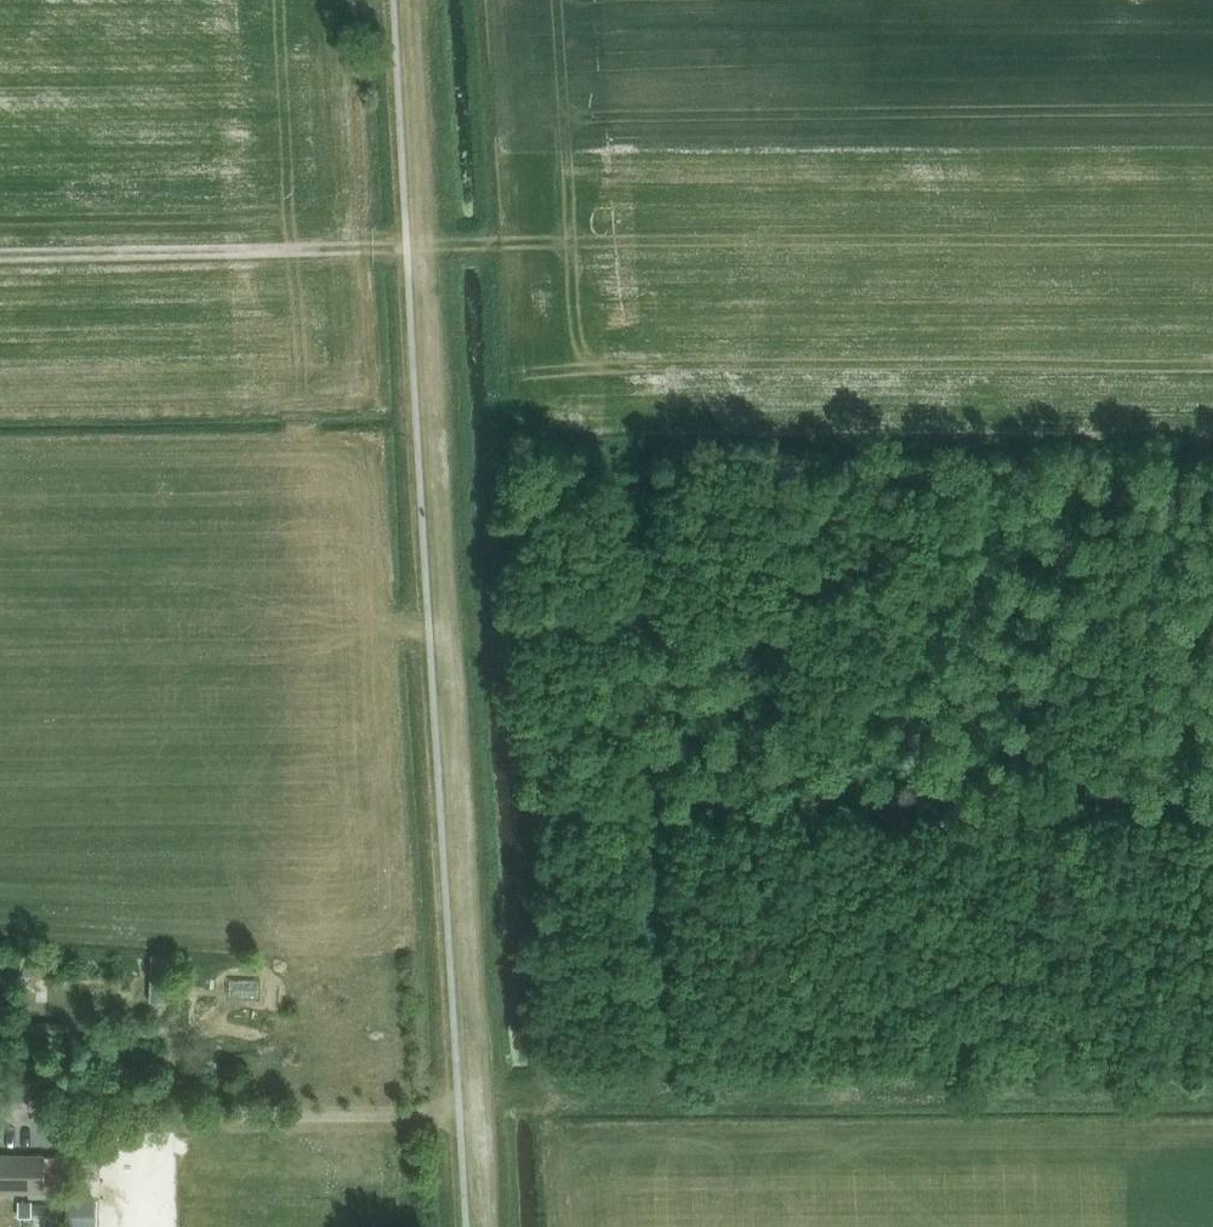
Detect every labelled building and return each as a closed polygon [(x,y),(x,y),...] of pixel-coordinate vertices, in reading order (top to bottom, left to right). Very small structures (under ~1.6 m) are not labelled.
[(172,1000),(171,952),(154,952),(154,1000),(172,1000)] [(66,1023),(26,1023),(26,1045),(66,1045),(66,1023)] [(0,1157),(0,1194),(44,1194),(44,1157),(0,1157)] [(32,1218),(32,1202),(20,1202),(19,1218),(32,1218)] [(66,1226),(95,1226),(95,1213),(67,1213),(66,1226)]
